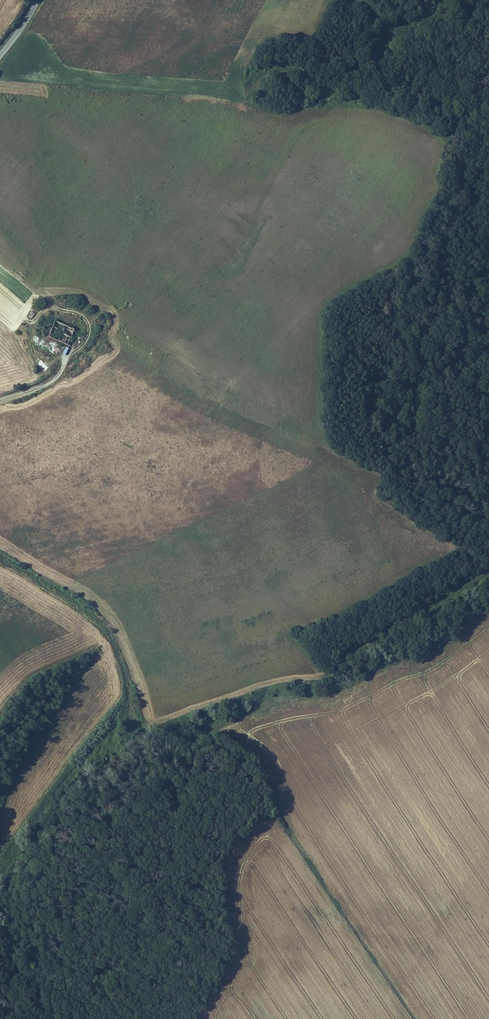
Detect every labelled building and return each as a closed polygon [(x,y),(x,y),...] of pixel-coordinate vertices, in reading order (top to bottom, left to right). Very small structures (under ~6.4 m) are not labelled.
[(56,321),(49,337),(68,345),(75,330),(56,321)]
